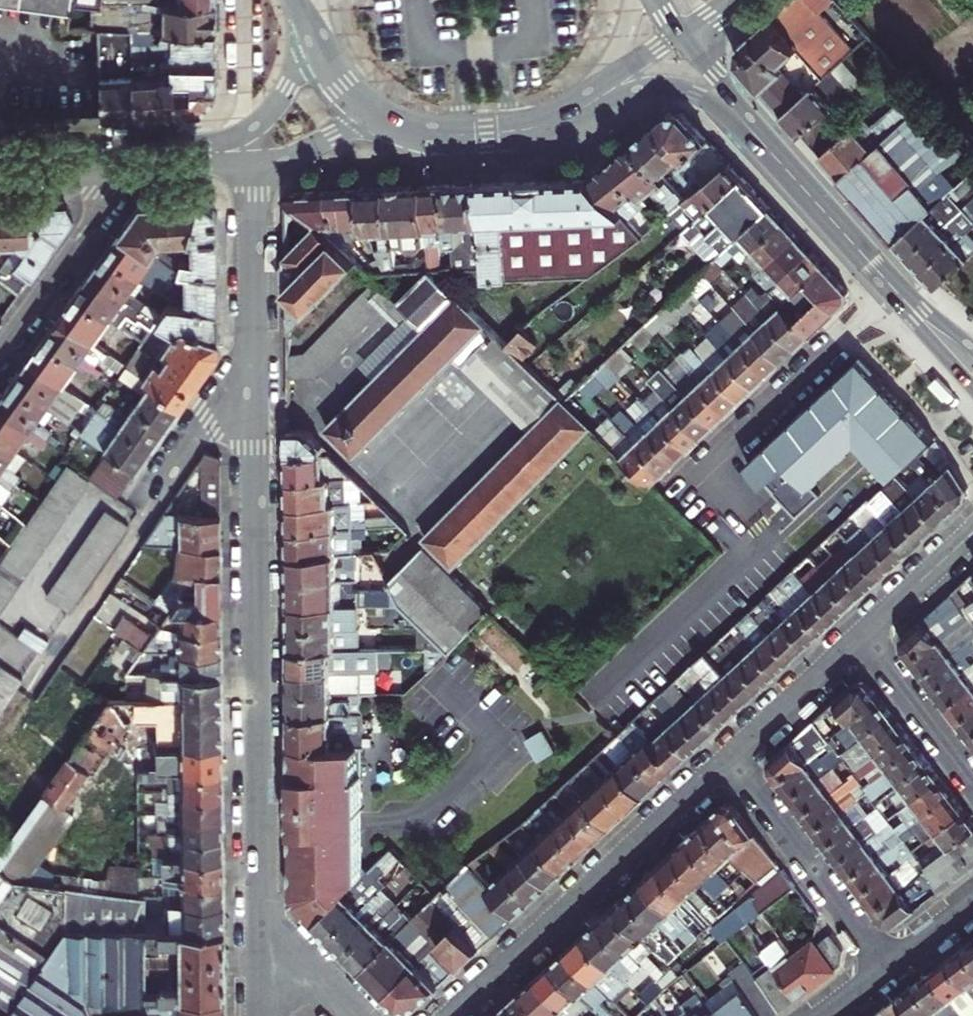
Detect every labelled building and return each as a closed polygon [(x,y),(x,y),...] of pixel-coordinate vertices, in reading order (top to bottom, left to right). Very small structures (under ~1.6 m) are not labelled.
[(130,29),(170,28),(216,27),(216,0),(193,0),(176,0),(166,1),(160,1),(92,0),(91,29),(98,29),(130,29)] [(835,0),(793,0),(771,19),(798,50),(806,59),(823,78),(829,72),(850,54),(818,15),(835,0)] [(806,59),(798,50),(771,19),(739,47),(738,62),(784,114),(823,78),(806,59)] [(165,58),(170,57),(216,57),(216,27),(170,28),(170,42),(131,43),(131,58),(151,58),(158,58),(165,58)] [(130,29),(98,29),(102,114),(133,112),(131,58),(131,43),(130,29)] [(156,110),(176,110),(174,72),(170,72),(170,57),(165,58),(166,72),(155,72),(156,110)] [(217,90),(216,57),(170,57),(170,72),(174,72),(176,110),(200,108),(217,90)] [(131,58),(133,112),(156,110),(155,72),(146,72),(145,63),(151,63),(151,58),(131,58)] [(155,72),(166,72),(165,58),(158,58),(158,63),(154,63),(155,72)] [(784,114),(803,135),(824,116),(834,106),(848,95),(840,86),(829,72),(823,78),(784,114)] [(923,104),(912,91),(868,129),(860,119),(840,136),(824,116),(803,135),(842,179),(889,134),(923,104)] [(842,179),(881,222),(897,240),(949,193),(972,171),(972,163),(923,104),(889,134),(842,179)] [(707,165),(721,154),(684,113),(668,112),(655,125),(688,161),(697,153),(707,165)] [(635,144),(662,176),(677,164),(679,167),(677,169),(678,175),(694,194),(707,183),(702,177),(688,161),(655,125),(635,144)] [(685,202),(676,192),(662,176),(635,144),(631,147),(611,162),(643,199),(651,191),(670,214),(685,202)] [(730,164),(721,154),(707,165),(697,153),(688,161),(702,177),(710,171),(715,177),(730,164)] [(590,179),(628,220),(641,209),(655,225),(662,220),(643,199),(611,162),(590,179)] [(703,231),(713,242),(730,227),(738,236),(741,234),(770,207),(730,164),(715,177),(707,183),(694,194),(690,198),(685,202),(699,217),(682,232),(690,242),(703,231)] [(710,171),(702,177),(707,183),(715,177),(710,171)] [(606,264),(613,258),(640,237),(642,236),(637,230),(628,220),(590,179),(479,184),(484,269),(485,281),(524,279),(591,275),(606,264)] [(449,186),(452,244),(453,270),(484,269),(479,184),(449,186)] [(449,186),(424,187),(427,230),(428,257),(429,271),(430,271),(439,271),(453,270),(452,244),(449,186)] [(393,261),(393,262),(407,262),(407,254),(417,253),(422,246),(421,231),(427,230),(424,187),(387,188),(393,261)] [(393,261),(387,188),(361,190),(363,223),(366,230),(368,233),(378,232),(380,252),(386,252),(387,261),(393,261)] [(681,188),(676,192),(685,202),(690,198),(681,188)] [(363,223),(361,190),(330,192),(338,224),(338,231),(342,231),(345,231),(344,224),(356,223),(356,231),(366,230),(363,223)] [(287,193),(307,213),(319,224),(320,225),(338,224),(330,192),(287,193)] [(307,213),(287,193),(288,224),(297,215),(301,219),(307,213)] [(949,193),(897,240),(911,255),(963,208),(949,193)] [(119,230),(147,251),(153,242),(157,243),(156,245),(170,244),(169,236),(188,235),(198,199),(166,199),(140,201),(119,230)] [(203,201),(198,199),(188,235),(180,264),(220,272),(220,233),(220,227),(219,221),(217,216),(214,211),(211,208),(207,204),(203,201)] [(25,207),(26,250),(15,265),(9,273),(9,274),(7,275),(6,275),(3,275),(0,273),(0,279),(18,293),(72,218),(65,205),(25,207)] [(0,208),(0,246),(16,245),(17,244),(26,250),(25,207),(0,208)] [(741,234),(755,250),(785,223),(770,207),(741,234)] [(924,270),(966,233),(972,226),(972,219),(963,208),(911,255),(924,270)] [(785,223),(755,250),(769,265),(798,238),(785,223)] [(319,224),(288,256),(288,332),(357,261),(320,225),(319,224)] [(641,227),(637,230),(642,236),(646,233),(641,227)] [(119,230),(103,253),(136,277),(148,259),(155,264),(154,265),(166,274),(171,268),(147,251),(119,230)] [(703,231),(690,242),(702,255),(714,244),(713,242),(703,231)] [(924,270),(937,284),(940,281),(972,253),(972,241),(966,233),(924,270)] [(640,237),(613,258),(621,268),(648,247),(640,237)] [(798,238),(769,265),(782,280),(811,252),(798,238)] [(17,244),(16,245),(7,259),(15,265),(26,250),(17,244)] [(796,295),(825,267),(811,252),(782,280),(786,284),(796,295)] [(103,253),(88,275),(139,312),(144,305),(132,296),(131,298),(125,293),(136,277),(103,253)] [(940,281),(958,301),(972,288),(972,253),(940,281)] [(429,271),(428,257),(416,258),(411,265),(393,266),(394,274),(429,271)] [(219,311),(220,272),(180,264),(178,272),(189,274),(189,304),(219,311)] [(796,295),(804,304),(817,292),(822,297),(836,313),(846,302),(848,300),(848,292),(847,290),(825,267),(796,295)] [(429,271),(399,303),(382,286),(370,298),(400,326),(411,314),(425,328),(376,378),(327,430),(355,459),(358,457),(454,357),(476,378),(507,346),(504,343),(430,271),(429,271)] [(139,312),(88,275),(73,295),(106,319),(117,303),(124,308),(123,309),(136,318),(139,312)] [(649,289),(664,306),(669,301),(655,284),(649,289)] [(770,284),(765,287),(769,292),(774,287),(770,284)] [(796,295),(786,284),(777,292),(773,296),(783,307),(789,301),(796,295)] [(769,292),(773,296),(777,292),(774,287),(769,292)] [(958,301),(972,318),(972,288),(958,301)] [(73,295),(57,317),(109,354),(125,333),(106,319),(73,295)] [(759,309),(769,319),(783,307),(773,296),(763,305),(759,309)] [(810,337),(836,313),(822,297),(809,309),(796,321),(810,337)] [(219,311),(189,304),(170,301),(157,320),(170,325),(180,325),(184,325),(219,338),(219,311)] [(793,306),(789,301),(783,307),(787,311),(793,306)] [(756,305),(751,309),(755,313),(759,309),(756,305)] [(796,321),(787,311),(783,307),(769,319),(797,349),(810,337),(796,321)] [(769,319),(759,309),(755,313),(746,321),(756,332),(769,319)] [(400,326),(362,365),(376,378),(425,328),(411,314),(400,326)] [(57,317),(42,339),(75,362),(86,346),(93,351),(92,352),(121,373),(126,366),(109,354),(57,317)] [(769,319),(756,332),(783,362),(797,349),(769,319)] [(756,332),(746,321),(736,331),(732,334),(742,345),(756,332)] [(632,336),(641,345),(654,332),(645,323),(632,336)] [(180,405),(219,350),(219,338),(184,325),(180,325),(146,374),(143,379),(180,405)] [(728,330),(724,334),(727,339),(732,334),(728,330)] [(756,332),(742,345),(770,374),(783,362),(756,332)] [(530,346),(517,333),(504,343),(507,346),(519,357),(530,346)] [(742,345),(732,334),(727,339),(719,347),(728,358),(742,345)] [(42,339),(26,360),(78,397),(83,391),(70,382),(70,383),(63,378),(75,362),(42,339)] [(679,359),(692,373),(701,383),(729,413),(743,399),(715,370),(705,360),(701,355),(692,345),(679,359)] [(770,374),(742,345),(728,358),(756,387),(770,374)] [(476,378),(529,430),(561,397),(552,389),(519,357),(507,346),(476,378)] [(728,358),(719,347),(710,355),(705,360),(715,370),(728,358)] [(710,355),(706,351),(701,355),(705,360),(710,355)] [(891,479),(935,437),(910,409),(907,411),(905,410),(908,407),(902,401),(900,403),(884,387),(887,385),(862,357),(839,378),(842,380),(840,382),(838,380),(817,399),(819,401),(817,403),(815,401),(794,420),(796,423),(794,425),(792,422),(770,443),(772,445),(770,447),(768,445),(748,464),(767,484),(768,483),(775,491),(774,492),(798,517),(822,495),(813,486),(859,444),(891,479)] [(756,387),(728,358),(715,370),(743,399),(756,387)] [(78,397),(26,360),(12,381),(44,405),(63,418),(78,397)] [(126,366),(136,373),(143,379),(146,374),(129,362),(126,366)] [(146,389),(134,406),(164,428),(180,405),(143,379),(136,373),(132,378),(146,389)] [(701,383),(692,373),(682,381),(678,385),(688,395),(701,383)] [(678,377),(674,381),(678,385),(682,381),(678,377)] [(0,397),(0,406),(48,440),(52,434),(40,425),(39,426),(32,421),(44,405),(12,381),(0,397)] [(670,385),(674,389),(678,385),(674,381),(670,385)] [(729,413),(701,383),(688,395),(715,426),(729,413)] [(678,385),(674,389),(665,398),(675,408),(688,395),(678,385)] [(688,395),(675,408),(703,437),(715,426),(688,395)] [(426,538),(455,568),(591,426),(564,400),(561,397),(529,430),(426,538)] [(675,408),(665,398),(657,405),(652,409),(662,420),(675,408)] [(652,401),(648,405),(652,409),(657,405),(652,401)] [(0,406),(0,439),(13,449),(25,432),(32,437),(31,438),(43,447),(48,440),(0,406)] [(164,428),(134,406),(122,424),(107,414),(104,419),(149,450),(164,428)] [(703,437),(675,408),(662,420),(689,449),(703,437)] [(650,432),(662,420),(652,409),(649,413),(640,421),(650,432)] [(79,435),(102,452),(106,454),(109,456),(133,473),(149,450),(104,419),(95,412),(82,432),(79,435)] [(662,420),(650,432),(677,461),(689,449),(662,420)] [(636,444),(650,432),(640,421),(631,429),(627,434),(636,444)] [(627,425),(623,429),(627,434),(631,429),(627,425)] [(289,429),(290,456),(325,454),(329,453),(304,429),(289,429)] [(627,434),(623,429),(619,433),(623,438),(627,434)] [(677,461),(650,432),(636,444),(664,473),(677,461)] [(636,444),(627,434),(623,438),(613,447),(622,457),(636,444)] [(16,485),(21,478),(8,469),(7,470),(1,466),(13,449),(0,439),(0,473),(16,485)] [(664,473),(636,444),(622,457),(652,485),(664,473)] [(115,498),(133,473),(109,456),(106,454),(89,479),(90,480),(91,481),(115,498)] [(208,517),(163,518),(142,548),(179,548),(220,548),(219,457),(208,454),(207,454),(208,517)] [(290,456),(290,481),(326,480),(325,454),(290,456)] [(90,480),(89,479),(62,461),(59,465),(64,468),(55,479),(40,502),(25,524),(11,545),(0,561),(0,565),(22,581),(90,480)] [(912,462),(907,467),(911,471),(916,467),(912,462)] [(932,484),(955,508),(966,498),(968,488),(967,487),(953,464),(932,484)] [(0,480),(0,482),(11,491),(16,485),(0,473),(0,480)] [(898,506),(903,511),(926,536),(941,522),(918,497),(897,475),(887,485),(883,489),(887,494),(898,506)] [(344,479),(326,480),(290,481),(290,506),(347,504),(346,489),(364,489),(354,479),(344,479)] [(955,508),(932,484),(918,497),(941,522),(955,508)] [(883,520),(888,525),(911,550),(926,536),(903,511),(898,506),(887,494),(883,489),(878,494),(867,503),(883,520)] [(362,503),(366,503),(378,502),(370,494),(362,503)] [(290,506),(290,532),(368,528),(366,503),(362,503),(347,504),(290,506)] [(863,527),(873,539),(896,563),(911,550),(888,525),(883,520),(867,503),(857,513),(853,517),(857,521),(863,527)] [(68,614),(129,525),(108,509),(46,598),(68,614)] [(863,527),(848,541),(858,552),(881,577),(896,563),(873,539),(863,527)] [(368,528),(290,532),(291,558),(338,554),(355,553),(354,538),(362,537),(362,534),(368,534),(368,528)] [(824,544),(828,548),(832,544),(828,540),(824,544)] [(420,544),(388,578),(393,588),(400,603),(402,605),(422,625),(446,647),(449,650),(461,638),(488,611),(420,544)] [(196,573),(221,573),(220,548),(179,548),(174,575),(159,596),(153,592),(150,597),(171,611),(179,600),(196,573)] [(359,553),(359,567),(359,578),(370,578),(388,578),(375,552),(359,553)] [(858,552),(844,566),(867,590),(881,577),(858,552)] [(338,578),(338,554),(291,558),(291,578),(338,578)] [(829,580),(844,566),(839,561),(824,574),(829,580)] [(22,581),(0,565),(0,612),(22,581)] [(867,590),(844,566),(829,580),(852,604),(867,590)] [(794,600),(800,606),(823,631),(838,617),(815,592),(810,587),(799,575),(795,571),(790,575),(780,584),(794,600)] [(221,573),(196,573),(196,600),(179,600),(171,611),(221,611),(221,573)] [(815,592),(829,580),(824,574),(824,573),(810,587),(815,592)] [(355,578),(338,578),(291,578),(291,604),(356,603),(359,603),(359,589),(355,589),(355,578)] [(370,578),(359,578),(355,578),(355,589),(359,589),(370,589),(370,578)] [(829,580),(815,592),(838,617),(852,604),(829,580)] [(383,588),(370,589),(359,589),(359,603),(384,603),(383,588)] [(400,603),(393,588),(383,588),(384,603),(400,603)] [(913,660),(939,641),(948,634),(969,619),(966,615),(962,609),(952,594),(906,636),(904,638),(903,648),(913,660)] [(761,603),(765,607),(769,603),(765,598),(761,603)] [(785,620),(800,606),(794,600),(779,613),(785,620)] [(291,604),(291,627),(356,626),(367,626),(367,620),(356,620),(356,603),(291,604)] [(823,631),(800,606),(785,620),(808,645),(823,631)] [(971,612),(967,606),(962,609),(966,615),(971,612)] [(171,611),(161,625),(166,626),(178,629),(185,630),(194,630),(221,629),(221,611),(171,611)] [(749,640),(756,647),(779,672),(794,658),(771,633),(764,626),(751,612),(740,622),(736,626),(739,630),(749,640)] [(808,645),(785,620),(771,633),(794,658),(808,645)] [(173,652),(181,652),(221,651),(221,629),(194,630),(185,630),(178,629),(166,626),(161,625),(151,639),(135,629),(126,641),(143,652),(173,652)] [(356,626),(291,627),(291,649),(367,648),(367,643),(357,643),(356,626)] [(734,654),(741,661),(763,686),(779,672),(756,647),(749,640),(739,630),(736,626),(731,630),(721,640),(734,654)] [(25,628),(17,639),(39,654),(47,644),(25,628)] [(959,649),(948,634),(939,641),(950,656),(959,649)] [(143,652),(126,641),(110,664),(127,676),(143,652)] [(913,660),(924,675),(950,656),(939,641),(913,660)] [(291,649),(292,671),(352,670),(357,670),(363,670),(378,670),(378,648),(367,648),(291,649)] [(706,653),(710,657),(715,653),(710,649),(706,653)] [(222,676),(221,651),(181,652),(181,676),(222,676)] [(181,652),(173,652),(174,676),(181,676),(181,652)] [(710,657),(706,653),(702,657),(706,662),(710,657)] [(741,661),(734,654),(720,667),(727,675),(741,661)] [(924,675),(936,691),(962,672),(950,656),(924,675)] [(763,686),(741,661),(727,675),(749,699),(763,686)] [(972,688),(972,664),(962,672),(936,691),(948,707),(972,688)] [(20,680),(0,666),(0,709),(20,680)] [(352,670),(292,671),(292,693),(333,692),(363,692),(363,679),(363,670),(357,670),(352,670)] [(363,679),(363,692),(376,692),(378,691),(378,670),(363,670),(363,679)] [(749,699),(727,675),(712,689),(735,713),(749,699)] [(169,695),(169,676),(154,676),(154,701),(161,701),(161,695),(169,695)] [(222,676),(181,676),(174,676),(169,676),(169,695),(161,695),(161,701),(164,701),(222,701),(222,676)] [(677,680),(681,684),(685,680),(681,676),(677,680)] [(838,699),(854,719),(880,699),(867,682),(857,682),(838,699)] [(959,722),(972,711),(972,688),(948,707),(959,722)] [(735,713),(712,689),(697,702),(720,726),(735,713)] [(292,693),(292,714),(334,715),(346,715),(352,715),(357,715),(358,715),(363,715),(363,706),(363,701),(352,701),(338,700),(334,704),(333,692),(292,693)] [(854,719),(832,736),(834,738),(830,742),(835,748),(839,744),(842,747),(855,738),(856,739),(864,733),(866,736),(892,716),(880,699),(854,719)] [(153,723),(153,701),(137,702),(137,723),(153,723)] [(182,723),(222,724),(222,701),(164,701),(165,723),(182,723)] [(130,723),(137,723),(137,702),(107,702),(85,735),(65,763),(85,777),(90,781),(130,723)] [(720,726),(697,702),(683,715),(705,740),(720,726)] [(648,707),(652,711),(656,708),(652,703),(648,707)] [(648,707),(643,711),(648,715),(652,711),(648,707)] [(971,737),(972,736),(972,711),(959,722),(971,737)] [(334,715),(292,714),(292,731),(333,731),(356,731),(356,721),(357,715),(352,715),(346,715),(334,715)] [(292,731),(292,745),(333,746),(353,746),(362,746),(363,746),(363,738),(363,721),(363,715),(358,715),(357,715),(356,721),(356,731),(333,731),(292,731)] [(705,740),(683,715),(668,729),(690,754),(705,740)] [(845,751),(840,754),(844,760),(855,774),(860,771),(857,768),(905,732),(892,716),(866,736),(845,751)] [(807,762),(815,756),(827,747),(826,745),(830,742),(826,736),(814,720),(771,760),(771,770),(780,782),(807,762)] [(675,768),(653,743),(632,721),(625,727),(642,745),(634,752),(661,782),(675,768)] [(182,723),(182,744),(222,744),(222,724),(182,723)] [(690,754),(668,729),(653,743),(675,768),(690,754)] [(617,735),(622,739),(626,735),(622,731),(617,735)] [(830,732),(826,736),(830,742),(834,738),(832,736),(830,732)] [(860,771),(855,774),(864,787),(916,747),(905,732),(857,768),(860,771)] [(615,737),(613,739),(617,744),(622,739),(617,735),(615,737)] [(826,745),(827,747),(831,751),(835,748),(830,742),(826,745)] [(157,759),(157,771),(223,770),(222,744),(182,744),(160,743),(157,750),(157,759)] [(845,751),(842,747),(839,744),(835,748),(840,754),(845,751)] [(298,905),(316,923),(348,891),(363,877),(368,872),(369,870),(363,864),(363,826),(362,812),(362,746),(353,746),(333,746),(292,745),(292,762),(293,794),(293,824),(293,828),(293,866),(294,893),(294,895),(298,904),(298,905)] [(916,747),(864,787),(868,792),(878,805),(883,801),(881,800),(902,784),(928,764),(916,747)] [(661,782),(634,752),(619,766),(645,795),(661,782)] [(827,772),(815,756),(807,762),(819,778),(827,772)] [(597,762),(593,757),(588,762),(592,767),(597,762)] [(792,798),(804,815),(851,780),(850,777),(855,774),(844,760),(827,772),(819,778),(792,798)] [(585,774),(592,767),(588,762),(587,762),(580,769),(585,774)] [(780,782),(792,798),(819,778),(807,762),(780,782)] [(85,777),(65,763),(22,826),(1,856),(0,857),(0,867),(13,880),(21,881),(69,812),(64,809),(85,777)] [(902,784),(914,799),(940,779),(928,764),(902,784)] [(619,766),(604,779),(631,809),(645,795),(619,766)] [(581,777),(585,774),(580,769),(569,779),(576,786),(586,796),(592,790),(581,777)] [(169,791),(169,797),(223,796),(223,770),(157,771),(150,771),(150,780),(169,780),(168,786),(163,786),(163,791),(169,791)] [(804,815),(816,831),(868,792),(864,787),(855,774),(850,777),(851,780),(804,815)] [(569,779),(565,783),(572,790),(576,786),(569,779)] [(604,779),(592,790),(586,796),(612,826),(631,809),(604,779)] [(906,831),(926,816),(953,796),(940,779),(914,799),(898,811),(906,820),(895,828),(902,836),(906,833),(906,831)] [(562,786),(559,788),(563,793),(558,797),(571,810),(578,803),(562,786)] [(563,793),(559,788),(554,793),(558,797),(563,793)] [(873,809),(878,805),(868,792),(816,831),(828,847),(875,812),(873,809)] [(169,797),(169,817),(223,817),(223,796),(169,797)] [(612,826),(586,796),(578,803),(571,810),(598,840),(612,826)] [(965,812),(953,796),(926,816),(938,832),(965,812)] [(545,801),(540,806),(583,853),(598,840),(571,810),(563,816),(553,805),(549,806),(545,801)] [(883,801),(878,805),(883,811),(887,807),(883,801)] [(779,864),(734,804),(734,803),(725,803),(717,811),(771,871),(779,864)] [(828,847),(840,862),(892,823),(883,811),(878,805),(873,809),(875,812),(828,847)] [(583,853),(540,806),(522,823),(538,840),(566,869),(583,853)] [(717,811),(702,824),(732,856),(757,884),(761,880),(771,871),(717,811)] [(938,832),(928,839),(935,849),(945,842),(950,848),(972,831),(972,823),(965,812),(938,832)] [(223,817),(169,817),(169,834),(163,834),(163,839),(169,839),(169,837),(223,837),(223,817)] [(840,862),(851,878),(898,843),(897,840),(902,836),(895,828),(892,823),(840,862)] [(702,824),(688,838),(717,870),(732,856),(702,824)] [(516,836),(512,831),(507,836),(511,840),(516,836)] [(950,848),(930,864),(930,865),(926,868),(942,889),(972,865),(972,831),(950,848)] [(910,839),(906,833),(902,836),(906,843),(910,839)] [(500,849),(496,853),(509,867),(514,862),(505,852),(514,844),(511,840),(507,836),(496,844),(500,849)] [(851,878),(864,894),(891,874),(910,859),(916,855),(906,843),(902,836),(897,840),(898,843),(851,878)] [(169,839),(163,839),(163,845),(169,845),(169,859),(223,859),(223,837),(169,837),(169,839)] [(688,838),(673,852),(702,884),(716,899),(723,892),(710,877),(717,870),(688,838)] [(566,869),(538,840),(523,853),(551,883),(566,869)] [(500,849),(496,844),(491,848),(496,853),(500,849)] [(673,852),(658,865),(688,898),(703,914),(713,925),(718,920),(706,908),(710,905),(696,889),(702,884),(673,852)] [(514,862),(509,867),(537,897),(551,883),(523,853),(514,862)] [(916,855),(910,859),(916,866),(921,862),(916,855)] [(223,859),(169,859),(163,859),(164,877),(164,882),(224,882),(223,859)] [(921,862),(926,868),(930,865),(930,864),(925,859),(921,862)] [(537,897),(509,867),(496,878),(483,865),(478,865),(474,860),(469,863),(516,915),(537,897)] [(921,862),(916,866),(921,872),(926,868),(921,862)] [(516,915),(469,863),(448,885),(494,936),(516,915)] [(658,865),(643,879),(673,911),(688,898),(658,865)] [(13,880),(0,867),(0,900),(13,880)] [(902,889),(875,909),(884,922),(885,923),(895,924),(897,923),(942,889),(926,868),(921,872),(922,874),(902,889)] [(795,886),(783,869),(738,911),(744,919),(733,928),(737,932),(741,929),(795,886)] [(316,923),(332,939),(362,909),(355,901),(376,880),(368,872),(363,877),(348,891),(316,923)] [(902,889),(891,874),(864,894),(875,909),(902,889)] [(699,938),(673,911),(643,879),(628,893),(658,925),(683,952),(699,938)] [(14,1005),(9,1011),(15,1015),(91,1015),(85,999),(138,998),(145,998),(145,991),(145,973),(145,956),(145,937),(144,931),(144,899),(142,899),(139,899),(21,881),(13,880),(0,900),(0,996),(14,1005)] [(170,905),(224,903),(224,882),(164,882),(164,888),(169,888),(170,905)] [(738,884),(733,887),(738,893),(742,889),(738,884)] [(439,944),(441,942),(458,925),(480,949),(494,936),(448,885),(438,895),(415,918),(439,944)] [(733,887),(727,891),(737,902),(742,898),(738,893),(733,887)] [(346,954),(376,925),(399,903),(392,895),(384,888),(373,899),(362,909),(332,939),(346,954)] [(742,889),(738,893),(742,898),(746,894),(742,889)] [(658,925),(628,893),(613,907),(653,950),(660,958),(667,952),(661,945),(664,943),(653,930),(658,925)] [(163,899),(158,899),(158,910),(164,910),(164,920),(184,920),(185,931),(224,930),(224,903),(170,905),(164,905),(163,899)] [(639,964),(653,950),(613,907),(599,920),(629,953),(639,964)] [(346,954),(363,971),(410,923),(414,919),(407,911),(384,933),(376,925),(346,954)] [(713,925),(703,914),(699,918),(709,929),(713,925)] [(599,920),(583,935),(622,979),(631,973),(633,975),(638,970),(636,968),(633,970),(622,959),(629,953),(599,920)] [(415,928),(410,923),(363,971),(386,995),(417,964),(403,949),(416,938),(411,933),(415,928)] [(458,925),(441,942),(452,953),(447,958),(443,954),(440,954),(437,956),(454,973),(480,949),(458,925)] [(185,931),(144,931),(145,937),(156,938),(156,956),(225,955),(224,930),(185,931)] [(763,956),(772,968),(797,998),(814,986),(841,965),(843,950),(828,930),(790,959),(778,943),(763,956)] [(622,979),(583,935),(566,951),(595,983),(607,973),(607,979),(621,994),(630,987),(622,979)] [(963,947),(972,960),(972,940),(963,947)] [(963,947),(948,960),(972,993),(972,960),(963,947)] [(417,964),(386,995),(400,1009),(403,1009),(413,1009),(415,1009),(454,973),(437,956),(432,951),(425,958),(428,961),(421,968),(417,964)] [(595,983),(566,951),(551,964),(581,996),(589,989),(595,983)] [(145,973),(156,973),(225,972),(225,955),(156,956),(145,956),(145,973)] [(958,1006),(965,1015),(972,1015),(972,993),(948,960),(931,972),(958,1006)] [(588,1004),(586,1002),(581,996),(551,964),(537,977),(565,1006),(574,1015),(575,1015),(588,1004)] [(651,965),(645,970),(653,979),(654,980),(660,975),(651,965)] [(772,968),(757,978),(782,1010),(797,998),(772,968)] [(672,970),(658,984),(665,992),(666,990),(669,988),(672,985),(679,978),(672,970)] [(225,972),(156,973),(156,991),(145,991),(145,998),(225,997),(225,972)] [(958,1006),(931,972),(916,984),(935,1010),(941,1005),(948,1014),(958,1006)] [(537,977),(522,992),(545,1015),(574,1015),(565,1006),(537,977)] [(742,990),(763,1015),(773,1015),(782,1010),(757,978),(742,990)] [(653,979),(636,994),(648,1007),(665,992),(658,984),(654,980),(653,979)] [(916,984),(899,996),(914,1015),(940,1015),(935,1010),(916,984)] [(581,996),(586,1002),(594,994),(589,989),(581,996)] [(713,1012),(716,1015),(763,1015),(742,990),(742,989),(713,1012)] [(508,1005),(519,1015),(544,1015),(545,1015),(522,992),(508,1005)] [(606,1009),(594,994),(586,1002),(588,1004),(599,1015),(606,1009)] [(899,996),(873,1015),(914,1015),(899,996)] [(145,998),(138,998),(138,1004),(148,1004),(148,1010),(161,1010),(161,1015),(225,1015),(225,997),(145,998)] [(686,1009),(687,1011),(691,1015),(716,1015),(713,1012),(702,998),(686,1009)] [(496,1015),(519,1015),(508,1005),(496,1015)]
